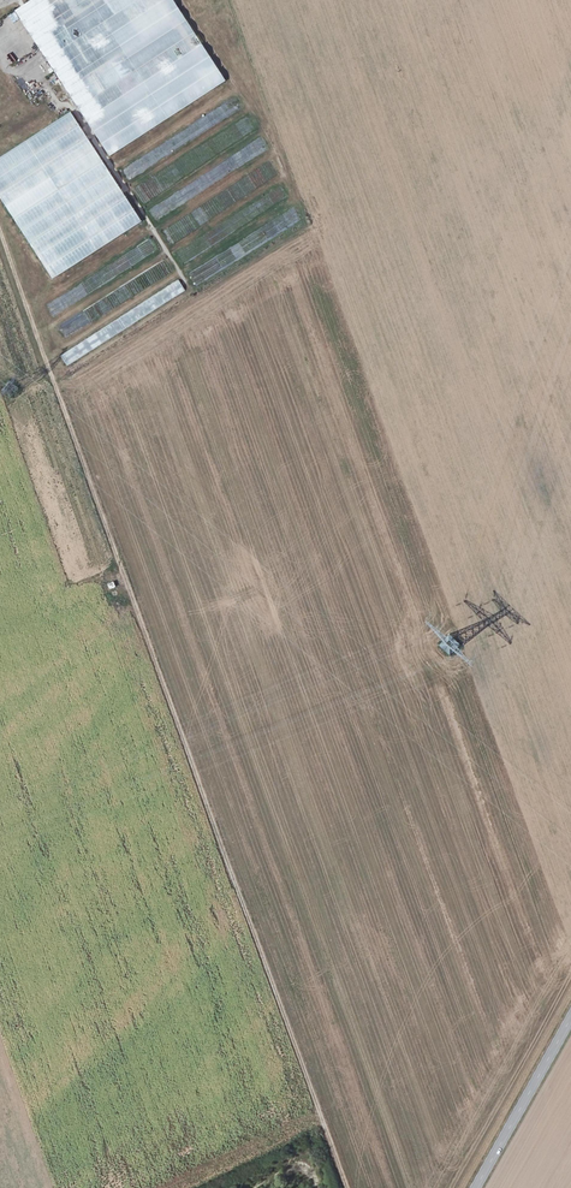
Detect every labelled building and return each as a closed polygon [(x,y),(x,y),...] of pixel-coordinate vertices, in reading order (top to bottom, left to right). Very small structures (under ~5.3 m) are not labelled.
[(16,12),(110,157),(226,82),(173,0),(35,0),(16,12)] [(14,12),(8,16),(12,23),(19,20),(14,12)] [(72,115),(0,162),(0,197),(16,221),(104,163),(72,115)] [(104,163),(16,221),(55,281),(143,224),(104,163)] [(178,279),(156,293),(163,304),(185,290),(178,279)] [(89,337),(60,355),(66,366),(96,348),(89,337)] [(109,590),(115,587),(113,581),(107,584),(109,590)]
